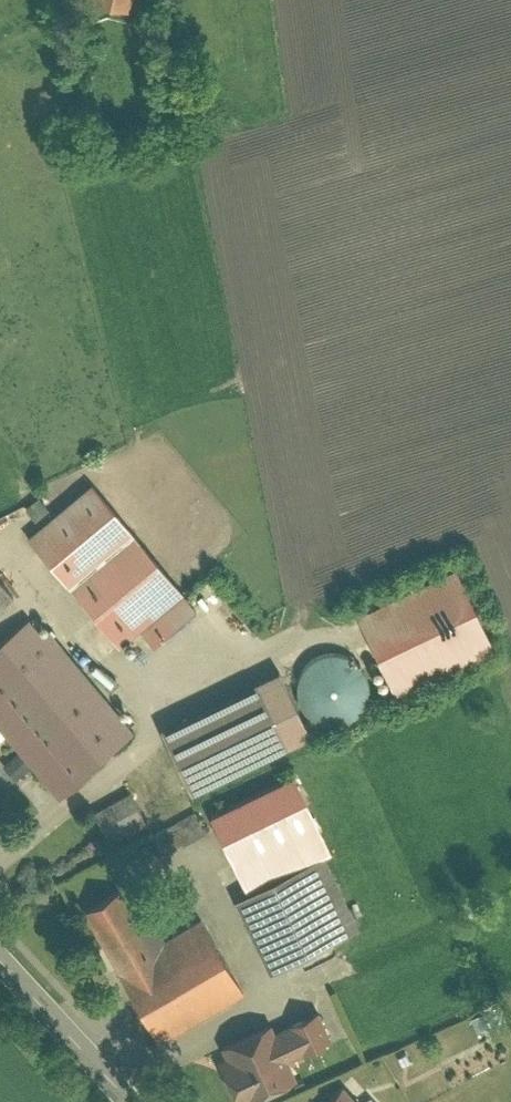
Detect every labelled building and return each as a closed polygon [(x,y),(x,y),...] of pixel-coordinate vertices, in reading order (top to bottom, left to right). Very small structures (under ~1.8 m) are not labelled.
[(84,2),(131,13),(134,0),(84,0),(84,2)] [(201,612),(90,483),(29,536),(123,645),(142,629),(159,649),(201,612)] [(42,522),(59,510),(45,492),(29,504),(42,522)] [(455,574),(360,621),(398,700),(494,653),(455,574)] [(10,596),(0,583),(0,603),(10,596)] [(0,648),(0,734),(0,735),(56,801),(134,735),(36,619),(0,648)] [(325,728),(338,728),(350,725),(360,717),(367,706),(370,694),(369,682),(363,670),(354,662),(342,656),(329,656),(317,659),(308,666),(301,674),(298,685),(297,696),(300,706),(305,716),(314,723),(325,728)] [(281,677),(166,733),(197,796),(311,741),(281,677)] [(292,784),(217,820),(256,901),(241,908),(273,975),(363,932),(292,784)] [(130,796),(95,814),(112,847),(147,829),(130,796)] [(194,814),(150,838),(162,860),(206,836),(194,814)] [(153,950),(121,891),(85,911),(161,1050),(245,1005),(201,924),(153,950)] [(476,1014),(480,1028),(503,1019),(498,1006),(476,1014)] [(248,1099),(249,1101),(260,1101),(301,1084),(293,1064),(334,1047),(323,1022),(283,1039),(279,1029),(227,1051),(231,1061),(221,1066),(236,1101),(241,1101),(248,1099)] [(345,1087),(329,1101),(358,1101),(345,1087)]
